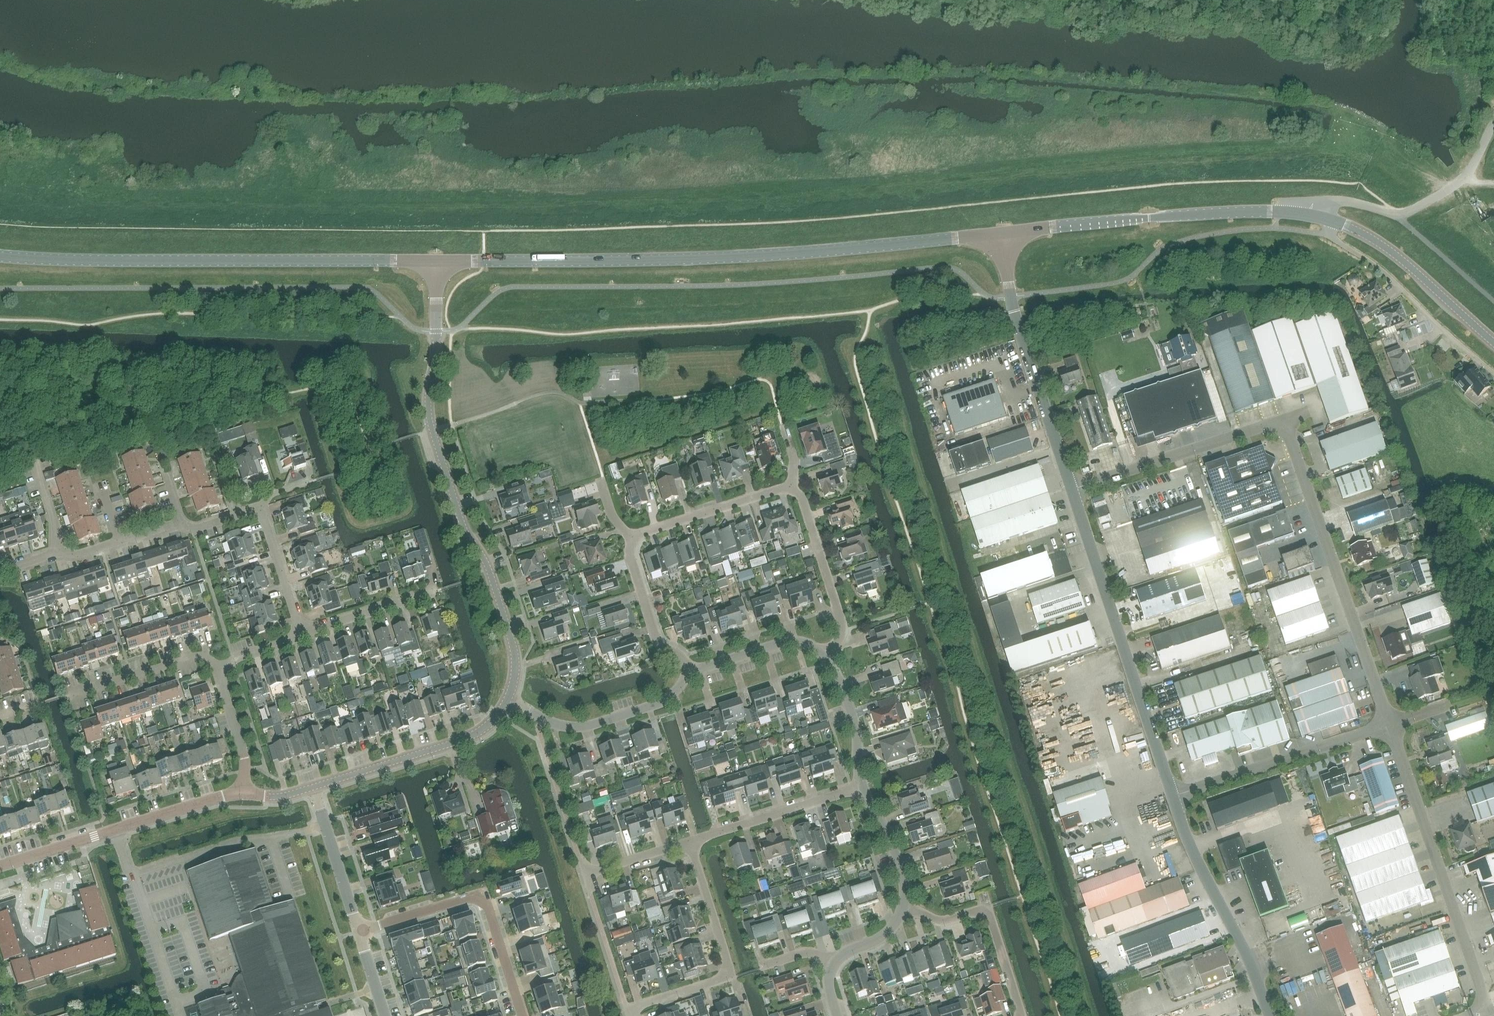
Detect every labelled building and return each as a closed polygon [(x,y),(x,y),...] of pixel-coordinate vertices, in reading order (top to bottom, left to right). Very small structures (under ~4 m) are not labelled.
[(1374,303),(1385,296),(1376,282),(1360,292),(1369,306),(1364,310),(1368,316),(1378,309),(1374,303)] [(1357,306),(1356,312),(1357,312),(1362,320),(1368,317),(1364,311),(1364,310),(1364,308),(1357,306)] [(1394,326),(1406,321),(1400,306),(1382,313),(1388,328),(1383,330),(1386,337),(1397,332),(1394,326)] [(1210,337),(1215,353),(1255,339),(1252,331),(1251,332),(1248,324),(1243,309),(1199,324),(1202,333),(1210,337)] [(1296,325),(1317,386),(1330,423),(1368,410),(1334,312),(1296,325)] [(1276,400),(1317,386),(1296,325),(1293,326),(1291,318),(1252,331),(1255,339),(1276,400)] [(1132,331),(1120,334),(1123,342),(1134,338),(1132,331)] [(1184,377),(1199,372),(1194,357),(1196,357),(1195,354),(1197,354),(1195,347),(1193,348),(1190,338),(1171,344),(1171,345),(1168,346),(1167,347),(1169,355),(1173,356),(1175,362),(1176,361),(1177,363),(1178,362),(1184,377)] [(1215,353),(1229,393),(1248,386),(1255,407),(1276,400),(1255,339),(1215,353)] [(1386,351),(1389,359),(1401,389),(1417,383),(1413,373),(1411,374),(1404,354),(1405,354),(1405,353),(1402,355),(1398,347),(1386,351)] [(1067,370),(1059,372),(1064,385),(1082,380),(1078,367),(1079,367),(1076,356),(1064,360),(1067,370)] [(1463,374),(1455,381),(1465,394),(1471,389),(1478,397),(1490,387),(1475,369),(1466,377),(1463,374)] [(1201,372),(1199,372),(1184,377),(1178,379),(1194,428),(1196,428),(1198,428),(1200,426),(1217,420),(1201,372)] [(1155,387),(1165,417),(1171,436),(1173,435),(1175,436),(1177,434),(1194,428),(1178,379),(1161,385),(1158,384),(1157,386),(1155,387)] [(955,436),(1008,418),(1005,412),(1006,411),(1004,404),(1003,404),(999,393),(1000,393),(998,386),(997,386),(995,380),(984,384),(983,382),(978,384),(978,386),(975,387),(975,385),(969,387),(970,389),(961,392),(960,390),(955,392),(955,394),(952,395),(952,393),(946,395),(947,396),(943,398),(945,403),(943,403),(945,409),(946,408),(952,426),(950,426),(952,432),(954,431),(955,436)] [(1236,414),(1255,407),(1248,386),(1229,393),(1236,414)] [(1165,417),(1155,387),(1138,392),(1136,392),(1134,394),(1124,397),(1134,427),(1165,417)] [(1086,426),(1105,420),(1097,397),(1078,403),(1086,426)] [(1374,406),(1367,408),(1370,415),(1377,413),(1374,406)] [(1155,441),(1171,436),(1165,417),(1134,427),(1138,440),(1153,435),(1155,441)] [(1105,420),(1086,426),(1094,451),(1112,445),(1105,420)] [(256,433),(253,423),(245,425),(248,435),(251,445),(259,442),(256,433)] [(1377,423),(1320,443),(1330,472),(1387,452),(1377,423)] [(819,425),(800,432),(803,442),(804,442),(809,457),(816,454),(817,455),(823,453),(826,461),(841,456),(834,434),(823,438),(819,425)] [(218,434),(221,444),(246,436),(243,426),(218,434)] [(995,463),(1033,451),(1026,428),(988,441),(995,463)] [(755,460),(759,470),(767,467),(767,466),(775,463),(771,450),(777,448),(773,435),(763,438),(765,445),(756,448),(759,459),(755,460)] [(703,437),(691,440),(693,447),(706,443),(703,437)] [(992,465),(984,442),(949,453),(957,476),(992,465)] [(253,462),(261,459),(256,446),(244,450),(246,457),(237,460),(243,480),(257,475),(253,462)] [(294,470),(306,466),(302,454),(297,456),(294,446),(287,448),(288,451),(281,453),(283,460),(280,461),(283,469),(292,466),(294,470)] [(720,462),(726,481),(742,476),(737,462),(744,460),(740,446),(730,449),(733,458),(720,462)] [(854,447),(842,451),(844,458),(856,454),(854,447)] [(1263,447),(1225,460),(1206,467),(1225,523),(1282,504),(1272,475),(1271,470),(1277,461),(1266,456),(1263,447)] [(138,470),(149,467),(143,450),(133,454),(138,470)] [(194,473),(205,469),(199,453),(189,456),(194,473)] [(231,453),(226,455),(232,470),(237,468),(231,453)] [(690,467),(696,487),(710,483),(706,469),(712,467),(707,453),(697,457),(699,464),(690,467)] [(138,470),(133,454),(122,457),(127,473),(138,470)] [(194,473),(189,456),(178,460),(183,476),(194,473)] [(856,457),(847,459),(850,467),(858,465),(856,457)] [(833,472),(818,477),(822,489),(823,489),(825,496),(836,493),(834,487),(841,485),(839,478),(843,477),(844,475),(842,470),(846,468),(844,461),(831,466),(833,472)] [(1372,461),(1365,463),(1367,470),(1374,467),(1372,461)] [(1173,469),(1176,481),(1200,475),(1196,462),(1173,469)] [(677,464),(661,469),(664,480),(657,482),(664,501),(678,496),(673,480),(681,478),(677,464)] [(971,520),(1048,494),(1039,465),(962,492),(971,520)] [(141,480),(152,477),(149,467),(138,470),(141,480)] [(205,469),(194,473),(197,483),(208,480),(205,469)] [(1336,479),(1336,480),(1343,499),(1372,489),(1365,469),(1336,479)] [(130,484),(141,480),(138,470),(127,473),(130,484)] [(72,491),(82,488),(77,471),(66,475),(72,491)] [(186,486),(197,483),(194,473),(183,476),(186,486)] [(645,473),(635,477),(637,483),(626,486),(630,496),(628,497),(627,498),(628,503),(630,504),(632,504),(633,506),(647,502),(643,487),(649,485),(645,473)] [(56,478),(61,494),(72,491),(66,475),(56,478)] [(145,491),(150,489),(155,488),(152,477),(141,480),(145,491)] [(134,495),(140,493),(145,491),(141,480),(130,484),(134,493),(134,495)] [(208,480),(197,483),(200,494),(203,493),(211,490),(211,489),(208,480)] [(512,492),(499,496),(504,510),(505,510),(506,511),(507,512),(511,511),(512,509),(512,508),(524,504),(521,495),(527,494),(523,482),(510,486),(512,492)] [(190,497),(193,496),(200,494),(197,483),(186,486),(190,497)] [(75,501),(86,498),(82,488),(72,491),(75,501)] [(150,489),(145,491),(140,493),(145,508),(156,505),(150,489)] [(214,489),(211,489),(211,490),(203,493),(208,509),(219,505),(214,489)] [(13,491),(3,495),(5,502),(16,499),(13,491)] [(72,491),(61,494),(64,504),(75,501),(72,491)] [(570,491),(557,495),(560,504),(573,500),(573,499),(570,491)] [(134,495),(134,493),(129,495),(134,512),(145,508),(140,493),(134,495)] [(200,494),(193,496),(198,512),(208,509),(203,493),(200,494)] [(1057,523),(1048,494),(971,520),(980,549),(1057,523)] [(285,519),(303,513),(302,509),(307,508),(305,504),(303,497),(291,501),(293,507),(282,511),(285,519)] [(78,512),(89,508),(86,498),(75,501),(78,512)] [(838,510),(829,513),(833,525),(841,523),(843,529),(853,526),(851,519),(853,519),(850,507),(854,506),(852,499),(836,504),(838,510)] [(549,507),(552,520),(566,515),(564,509),(574,505),(573,500),(560,504),(549,507)] [(1202,500),(1133,522),(1151,576),(1219,553),(1202,500)] [(64,504),(68,515),(78,512),(75,501),(64,504)] [(594,501),(574,507),(579,522),(577,523),(578,527),(581,528),(581,530),(597,525),(594,516),(598,514),(594,501)] [(1386,501),(1352,512),(1360,535),(1394,524),(1386,501)] [(328,506),(321,508),(323,517),(330,515),(328,506)] [(20,513),(28,541),(32,540),(34,540),(36,539),(37,539),(38,538),(39,537),(38,533),(43,532),(37,512),(32,514),(31,509),(26,507),(18,510),(20,513)] [(81,521),(84,520),(92,518),(89,508),(78,512),(81,521)] [(773,511),(779,531),(785,529),(787,534),(798,530),(795,523),(791,524),(790,522),(788,523),(783,508),(773,511)] [(506,531),(511,547),(522,544),(523,547),(534,544),(533,543),(532,543),(528,529),(537,527),(537,526),(552,521),(553,526),(553,525),(549,510),(536,514),(537,515),(519,521),(521,527),(506,531)] [(773,533),(779,531),(773,511),(762,515),(767,529),(765,530),(765,532),(761,534),(763,541),(775,538),(773,533)] [(71,526),(74,525),(74,524),(81,521),(78,512),(68,515),(71,526)] [(1268,518),(1276,542),(1294,535),(1286,512),(1268,518)] [(20,513),(9,516),(11,521),(17,542),(18,544),(19,544),(20,544),(22,544),(24,543),(25,542),(28,541),(20,513)] [(306,521),(303,513),(285,519),(289,532),(300,528),(302,534),(316,530),(313,519),(306,521)] [(8,547),(11,546),(10,544),(17,542),(11,521),(9,516),(0,519),(0,524),(2,530),(8,547)] [(84,520),(90,537),(100,534),(95,517),(92,518),(84,520)] [(736,526),(743,548),(752,545),(753,548),(760,546),(751,518),(745,520),(745,523),(736,526)] [(1276,542),(1268,518),(1228,532),(1248,589),(1268,582),(1256,548),(1276,542)] [(74,524),(74,525),(79,541),(90,537),(84,520),(81,521),(74,524)] [(719,531),(727,556),(744,551),(743,548),(736,526),(735,523),(728,525),(729,528),(719,531)] [(875,526),(863,530),(865,537),(877,533),(875,526)] [(720,558),(727,556),(719,531),(718,528),(711,531),(712,534),(702,537),(709,559),(719,555),(720,558)] [(407,560),(399,562),(406,583),(425,577),(424,573),(426,572),(425,568),(431,566),(428,556),(432,555),(424,531),(415,534),(420,551),(406,556),(407,560)] [(234,551),(253,545),(250,534),(239,538),(237,532),(225,536),(227,542),(231,540),(234,551)] [(846,543),(839,545),(844,559),(845,560),(847,562),(851,560),(852,558),(851,557),(867,552),(860,532),(849,535),(844,537),(846,543)] [(297,560),(316,554),(314,548),(320,546),(317,536),(303,540),(305,546),(293,550),(294,551),(292,552),(291,553),(293,558),(295,559),(296,558),(297,560)] [(678,544),(685,568),(695,565),(695,563),(701,561),(694,536),(687,539),(688,541),(678,544)] [(605,559),(600,541),(588,544),(587,539),(574,543),(578,553),(585,551),(590,564),(605,559)] [(173,545),(177,560),(184,558),(187,566),(196,563),(192,550),(187,551),(183,541),(173,545)] [(685,568),(678,544),(677,542),(670,544),(671,547),(661,550),(667,569),(677,566),(678,569),(684,566),(685,568)] [(1366,542),(1351,547),(1354,554),(1352,555),(1353,559),(1355,559),(1358,566),(1373,560),(1366,542)] [(1410,544),(1401,547),(1405,560),(1414,557),(1410,544)] [(162,548),(169,570),(179,566),(177,560),(173,545),(162,548)] [(256,555),(253,545),(234,551),(230,552),(233,563),(235,569),(247,565),(245,559),(256,555)] [(668,572),(667,569),(661,550),(660,547),(654,549),(654,552),(644,555),(650,574),(660,571),(661,574),(668,572)] [(165,571),(169,570),(162,548),(152,551),(157,566),(163,565),(165,571)] [(1307,548),(1282,557),(1288,574),(1313,565),(1307,548)] [(152,551),(141,555),(146,570),(147,569),(149,574),(148,574),(149,577),(153,576),(150,569),(157,566),(152,551)] [(531,582),(551,576),(549,569),(541,571),(535,553),(519,558),(523,569),(525,577),(529,575),(531,582)] [(300,569),(300,571),(311,567),(313,573),(327,569),(324,558),(317,560),(316,554),(297,560),(297,562),(296,562),(295,564),(296,569),(298,570),(300,569)] [(1047,554),(981,576),(988,599),(1055,577),(1047,554)] [(146,570),(141,555),(132,558),(133,562),(138,577),(145,575),(146,580),(150,579),(149,577),(148,574),(149,574),(147,569),(146,570)] [(1412,565),(1417,581),(1420,588),(1435,582),(1427,560),(1412,565)] [(128,580),(138,577),(133,562),(123,565),(128,580)] [(381,575),(367,579),(366,577),(365,577),(363,576),(359,577),(358,577),(362,590),(368,587),(370,593),(389,587),(386,575),(391,574),(388,562),(378,565),(381,575)] [(858,588),(856,589),(856,590),(857,592),(857,593),(858,594),(860,595),(861,596),(862,596),(864,596),(865,596),(866,596),(867,596),(868,595),(867,593),(878,589),(872,572),(879,570),(876,562),(859,568),(861,575),(854,577),(858,588)] [(127,581),(128,580),(123,565),(112,569),(117,584),(123,582),(125,587),(129,586),(127,581)] [(249,571),(247,565),(235,569),(239,579),(243,578),(245,584),(264,578),(263,577),(266,575),(264,569),(261,569),(260,567),(249,571)] [(92,570),(98,590),(109,587),(108,582),(103,567),(92,570)] [(734,573),(732,567),(724,569),(726,576),(734,573)] [(99,592),(98,590),(92,570),(82,573),(89,595),(99,592)] [(618,587),(614,574),(601,577),(599,570),(586,574),(588,582),(594,581),(598,593),(618,587)] [(1146,619),(1206,600),(1197,572),(1137,591),(1146,619)] [(85,597),(89,595),(82,573),(72,577),(76,592),(82,590),(85,597)] [(1388,573),(1363,582),(1368,594),(1370,593),(1372,599),(1382,595),(1384,594),(1394,591),(1392,587),(1392,588),(1391,586),(1392,585),(1388,573)] [(310,599),(329,593),(327,587),(331,585),(328,575),(316,579),(318,585),(307,588),(310,599)] [(811,575),(795,580),(803,606),(807,604),(813,602),(810,591),(815,590),(811,575)] [(65,591),(62,580),(60,576),(50,579),(56,600),(66,597),(64,591),(65,591)] [(64,591),(66,597),(68,603),(72,602),(72,601),(78,599),(76,592),(72,577),(62,580),(65,591),(64,591)] [(546,590),(531,595),(535,610),(556,603),(553,595),(554,593),(565,590),(561,577),(544,582),(546,590)] [(717,587),(727,585),(726,577),(716,578),(717,587)] [(1276,618),(1320,603),(1311,577),(1267,592),(1276,618)] [(244,603),(258,598),(256,592),(267,588),(267,587),(269,585),(267,579),(264,579),(264,578),(245,584),(247,590),(240,592),(242,596),(244,603)] [(56,600),(50,579),(39,582),(47,607),(52,606),(56,600)] [(789,584),(779,587),(783,600),(789,598),(792,609),(798,607),(803,606),(795,580),(788,582),(789,584)] [(1076,580),(1029,596),(1038,624),(1085,609),(1076,580)] [(33,611),(47,607),(39,582),(23,588),(28,603),(30,610),(33,611)] [(762,599),(767,617),(772,616),(771,616),(778,614),(774,603),(780,601),(776,588),(766,592),(768,597),(762,599)] [(155,595),(153,589),(145,591),(147,598),(151,596),(155,595)] [(763,619),(767,617),(762,599),(756,601),(752,590),(741,594),(741,597),(743,599),(747,611),(753,609),(756,620),(763,618),(763,619)] [(331,599),(329,593),(310,599),(313,609),(325,606),(326,612),(341,607),(337,597),(331,599)] [(1412,636),(1420,633),(1450,622),(1440,594),(1402,607),(1411,631),(1412,636)] [(132,596),(123,599),(125,604),(134,601),(132,596)] [(256,617),(274,611),(271,601),(260,604),(258,598),(244,603),(247,613),(254,611),(256,617)] [(726,610),(732,628),(736,627),(742,625),(739,614),(745,612),(741,600),(731,603),(732,608),(726,610)] [(991,610),(996,626),(1016,620),(1010,603),(991,610)] [(1328,626),(1320,603),(1276,618),(1285,644),(1325,631),(1328,626)] [(598,605),(586,608),(589,616),(600,612),(598,605)] [(622,605),(602,612),(607,628),(614,626),(614,624),(627,620),(622,605)] [(101,606),(93,608),(95,614),(98,613),(102,611),(101,606)] [(704,607),(688,612),(696,638),(700,636),(706,634),(703,623),(708,621),(704,607)] [(727,630),(732,628),(726,610),(720,612),(718,607),(708,610),(712,622),(718,621),(721,632),(727,630)] [(93,608),(85,610),(87,616),(95,614),(93,608)] [(68,616),(64,617),(66,623),(74,621),(72,615),(71,610),(66,611),(68,616)] [(197,613),(202,630),(213,627),(207,610),(197,613)] [(435,614),(432,615),(421,618),(426,636),(437,633),(439,638),(449,635),(441,610),(434,612),(435,614)] [(555,621),(540,625),(545,640),(565,634),(562,623),(569,621),(566,610),(553,615),(555,621)] [(278,622),(274,611),(256,617),(249,619),(255,636),(268,631),(267,625),(278,622)] [(79,612),(72,615),(74,621),(78,619),(81,618),(79,612)] [(170,637),(166,623),(165,620),(164,620),(163,617),(164,617),(163,612),(157,614),(160,621),(154,623),(160,641),(170,637)] [(696,638),(688,612),(681,614),(681,615),(681,616),(672,619),(676,632),(682,630),(685,641),(691,639),(696,638)] [(186,616),(192,634),(202,630),(197,613),(186,616)] [(181,637),(192,634),(186,616),(176,619),(181,637)] [(1163,671),(1230,648),(1220,616),(1152,638),(1163,671)] [(235,621),(238,631),(250,627),(247,618),(235,621)] [(170,637),(171,640),(181,637),(176,619),(166,623),(170,637)] [(1021,636),(1016,620),(996,626),(1002,642),(1021,636)] [(1162,629),(1169,626),(1167,620),(1160,622),(1162,629)] [(149,644),(160,641),(154,623),(144,626),(149,644)] [(406,623),(393,627),(399,645),(410,642),(412,651),(419,649),(413,630),(408,632),(406,623)] [(1043,639),(1050,662),(1098,647),(1090,624),(1043,639)] [(878,637),(868,641),(872,653),(889,648),(890,652),(899,650),(895,637),(893,638),(889,625),(875,630),(878,637)] [(139,647),(149,644),(144,626),(133,630),(139,647)] [(387,629),(375,633),(383,658),(393,655),(397,666),(404,663),(400,648),(394,650),(393,648),(387,629)] [(1237,634),(1241,646),(1256,640),(1252,629),(1237,634)] [(129,650),(139,647),(133,630),(123,633),(129,650)] [(368,631),(355,635),(361,654),(369,652),(371,659),(379,657),(377,649),(374,650),(368,631)] [(1411,631),(1386,639),(1388,646),(1387,647),(1390,650),(1393,659),(1412,652),(1407,637),(1412,636),(1411,631)] [(94,634),(90,635),(98,660),(109,657),(103,639),(97,641),(94,634)] [(82,646),(83,649),(87,663),(88,663),(98,660),(90,635),(90,636),(91,637),(86,638),(88,644),(82,646)] [(103,639),(109,657),(119,653),(113,636),(103,639)] [(588,636),(577,639),(579,645),(590,641),(588,636)] [(638,648),(637,647),(638,646),(637,646),(635,639),(625,642),(619,644),(617,636),(599,642),(603,655),(614,651),(618,663),(626,661),(625,657),(632,655),(633,656),(634,655),(635,655),(635,656),(636,656),(637,656),(638,655),(639,655),(640,654),(640,653),(640,652),(640,651),(640,650),(640,649),(639,649),(638,648)] [(1012,675),(1031,669),(1024,646),(1021,636),(1002,642),(1012,675)] [(349,637),(337,641),(339,648),(343,661),(346,669),(357,665),(361,677),(367,674),(363,660),(359,661),(355,649),(353,649),(349,637)] [(1043,639),(1024,646),(1031,669),(1050,662),(1043,639)] [(331,643),(318,647),(327,676),(336,673),(334,664),(337,663),(343,661),(339,648),(333,649),(331,643)] [(568,657),(554,662),(558,675),(560,674),(561,676),(563,677),(568,675),(569,674),(569,672),(578,668),(576,659),(581,658),(582,660),(593,656),(590,645),(578,648),(578,647),(564,651),(564,652),(566,651),(568,657)] [(2,649),(0,650),(0,651),(3,661),(14,657),(10,647),(8,648),(6,648),(4,649),(2,649)] [(89,666),(88,663),(87,663),(83,649),(73,652),(78,670),(89,666)] [(313,651),(300,655),(306,674),(319,670),(313,651)] [(62,655),(68,673),(78,670),(73,652),(62,655)] [(915,652),(903,656),(904,659),(908,658),(911,661),(913,661),(915,661),(918,660),(915,652)] [(57,676),(68,673),(62,655),(52,659),(57,676)] [(1312,678),(1285,688),(1293,712),(1312,706),(1349,693),(1336,656),(1308,666),(1312,678)] [(17,668),(14,657),(3,661),(7,671),(17,668)] [(1261,657),(1213,673),(1174,686),(1185,719),(1272,691),(1261,657)] [(1417,676),(1411,678),(1418,699),(1439,692),(1435,678),(1429,680),(1429,678),(1444,673),(1438,657),(1414,666),(1417,676)] [(295,658),(282,662),(288,681),(301,677),(295,658)] [(884,674),(870,679),(875,693),(895,687),(892,677),(901,674),(897,661),(882,666),(884,674)] [(276,664),(264,668),(270,687),(282,683),(276,664)] [(17,668),(7,671),(10,682),(21,678),(17,668)] [(258,670),(248,673),(245,674),(251,693),(264,689),(258,670)] [(7,671),(0,673),(0,685),(10,682),(7,671)] [(321,690),(331,687),(327,675),(317,678),(321,690)] [(450,685),(452,689),(458,707),(461,706),(461,707),(469,705),(466,697),(478,694),(473,677),(450,685)] [(24,689),(21,678),(10,682),(13,692),(24,689)] [(807,679),(794,683),(795,686),(801,704),(803,710),(823,703),(818,689),(809,692),(806,685),(809,684),(807,679)] [(166,685),(172,702),(182,699),(176,681),(166,685)] [(309,681),(302,684),(307,699),(314,697),(309,681)] [(0,685),(0,687),(3,695),(13,692),(10,682),(0,685)] [(194,700),(210,695),(207,684),(190,689),(194,700)] [(161,705),(172,702),(166,685),(156,688),(161,705)] [(454,708),(458,707),(452,689),(446,691),(445,686),(434,690),(436,696),(438,703),(444,701),(447,712),(455,709),(454,708)] [(795,706),(801,704),(795,686),(784,689),(788,701),(782,703),(785,711),(787,717),(797,714),(795,706)] [(145,691),(146,694),(151,709),(161,705),(156,688),(145,691)] [(288,705),(295,703),(290,688),(283,690),(288,705)] [(761,692),(767,710),(777,707),(779,713),(785,711),(782,703),(781,699),(776,701),(772,689),(761,692)] [(362,698),(360,692),(354,694),(356,700),(362,698)] [(768,716),(767,710),(761,692),(751,696),(755,708),(749,710),(753,723),(759,721),(759,719),(768,716)] [(1349,693),(1312,706),(1321,731),(1358,718),(1349,693)] [(152,711),(151,709),(146,694),(136,697),(141,715),(152,711)] [(214,705),(210,695),(194,700),(197,711),(214,705)] [(438,703),(436,696),(419,701),(423,716),(429,714),(430,717),(441,714),(438,703)] [(880,710),(872,713),(878,729),(907,720),(902,703),(900,704),(897,696),(878,703),(880,710)] [(131,718),(141,715),(136,697),(126,701),(131,718)] [(729,703),(734,721),(744,717),(747,725),(753,723),(749,710),(743,712),(739,699),(729,703)] [(131,718),(126,701),(115,704),(121,721),(131,718)] [(403,709),(407,721),(412,719),(413,722),(424,719),(423,716),(419,701),(402,707),(402,709),(403,709)] [(409,726),(407,721),(403,709),(402,709),(402,707),(401,702),(389,706),(391,713),(387,714),(391,729),(396,727),(397,730),(409,726)] [(1277,702),(1252,711),(1265,749),(1290,740),(1277,702)] [(717,720),(721,734),(731,730),(729,722),(734,721),(729,703),(718,706),(722,719),(717,720)] [(121,721),(115,704),(105,707),(111,725),(121,721)] [(275,706),(268,709),(274,726),(281,723),(275,706)] [(1312,706),(1293,712),(1302,737),(1321,731),(1312,706)] [(111,725),(105,707),(94,711),(97,717),(100,728),(101,728),(111,725)] [(933,719),(939,717),(936,709),(930,711),(933,719)] [(1252,711),(1227,719),(1236,747),(1239,757),(1265,749),(1252,711)] [(1446,726),(1448,733),(1451,741),(1491,727),(1486,712),(1446,726)] [(708,713),(697,717),(703,735),(708,733),(709,735),(715,737),(715,739),(722,737),(721,734),(717,720),(715,715),(709,717),(708,713)] [(357,719),(352,721),(358,739),(363,737),(364,741),(375,737),(374,734),(370,719),(368,714),(356,717),(357,719)] [(370,719),(374,734),(380,732),(381,735),(392,732),(391,729),(387,714),(370,719)] [(100,728),(97,717),(81,723),(84,733),(100,728)] [(705,741),(703,735),(697,717),(687,720),(690,732),(685,734),(689,746),(705,741)] [(359,742),(358,739),(352,721),(351,718),(340,721),(342,728),(337,730),(341,744),(346,743),(347,746),(359,742)] [(1192,761),(1236,747),(1227,719),(1183,733),(1192,761)] [(1070,723),(1066,726),(1085,746),(1089,743),(1070,723)] [(33,728),(40,748),(40,749),(47,747),(49,744),(48,741),(49,740),(44,724),(33,728)] [(318,727),(301,733),(302,736),(303,738),(307,752),(312,751),(313,754),(325,750),(324,747),(319,733),(318,727)] [(30,752),(40,748),(33,728),(23,731),(28,747),(30,752)] [(101,728),(100,728),(84,733),(87,744),(104,739),(101,728)] [(341,744),(337,730),(336,728),(319,733),(324,747),(329,746),(330,749),(342,745),(341,744)] [(642,733),(648,751),(658,748),(660,755),(667,753),(663,741),(657,743),(653,730),(642,733)] [(12,734),(19,754),(23,752),(22,749),(28,747),(23,731),(12,734)] [(648,751),(642,733),(632,736),(636,749),(630,751),(634,763),(640,761),(650,758),(648,751)] [(917,754),(910,733),(881,743),(885,755),(883,757),(885,761),(887,762),(887,763),(917,754)] [(19,755),(19,754),(12,734),(3,737),(2,738),(7,753),(9,758),(19,755)] [(1427,740),(1430,749),(1431,748),(1433,753),(1427,755),(1432,767),(1441,764),(1445,774),(1459,769),(1455,758),(1452,759),(1444,734),(1427,740)] [(307,752),(303,738),(302,736),(286,741),(290,755),(295,754),(296,757),(308,753),(307,752)] [(123,737),(115,741),(120,751),(128,747),(123,737)] [(207,748),(212,764),(223,760),(221,756),(228,753),(224,739),(221,740),(216,742),(217,745),(207,748)] [(628,765),(634,763),(630,751),(624,753),(620,740),(609,744),(615,761),(625,758),(628,765)] [(291,759),(290,755),(286,741),(268,747),(273,761),(279,759),(280,762),(291,759)] [(109,753),(118,752),(116,743),(108,744),(109,753)] [(598,765),(602,777),(608,775),(605,765),(615,761),(609,744),(599,747),(604,763),(598,765)] [(831,744),(815,749),(823,773),(833,770),(830,758),(835,756),(831,744)] [(202,767),(212,764),(207,748),(197,751),(202,767)] [(823,773),(815,749),(799,755),(803,767),(808,765),(812,777),(823,773)] [(186,755),(191,770),(202,767),(197,751),(186,755)] [(1065,778),(1059,751),(1036,756),(1039,771),(1047,770),(1049,781),(1065,778)] [(596,779),(602,777),(598,765),(592,767),(588,752),(579,754),(580,756),(578,757),(583,775),(584,775),(585,779),(591,778),(592,780),(596,779)] [(181,773),(191,770),(186,755),(176,758),(181,773)] [(782,759),(790,784),(801,780),(797,768),(803,767),(799,755),(794,756),(793,756),(782,759)] [(578,776),(583,775),(578,757),(575,758),(575,756),(566,758),(571,773),(565,775),(569,787),(575,785),(579,784),(578,776)] [(51,757),(43,759),(45,766),(53,763),(51,757)] [(171,777),(181,773),(176,758),(166,761),(171,777)] [(790,784),(782,759),(782,758),(776,760),(766,763),(766,765),(770,777),(776,775),(780,787),(790,784)] [(1382,759),(1360,767),(1363,775),(1365,782),(1376,814),(1399,806),(1382,759)] [(155,764),(157,770),(158,770),(161,780),(171,777),(166,761),(155,764)] [(764,779),(770,777),(766,765),(756,768),(750,770),(752,776),(758,794),(768,791),(764,779)] [(131,780),(131,778),(128,769),(109,775),(112,786),(131,780)] [(1330,774),(1321,777),(1326,792),(1344,786),(1346,794),(1358,789),(1357,785),(1365,782),(1363,775),(1348,780),(1344,769),(1338,771),(1337,769),(1330,771),(1330,774)] [(163,786),(161,780),(158,770),(157,770),(147,773),(152,789),(163,786)] [(734,775),(737,787),(743,785),(747,797),(758,794),(752,776),(746,778),(744,772),(734,775)] [(136,777),(139,786),(141,792),(152,789),(147,773),(136,777)] [(732,788),(737,787),(734,775),(717,780),(719,786),(717,787),(723,805),(736,801),(732,788)] [(1053,794),(1062,821),(1066,833),(1079,829),(1078,827),(1112,816),(1108,806),(1110,805),(1101,778),(1053,794)] [(135,791),(132,781),(131,780),(112,786),(116,797),(135,791)] [(1269,783),(1208,805),(1218,830),(1278,808),(1277,807),(1289,803),(1280,780),(1269,784),(1269,783)] [(714,808),(723,805),(717,787),(709,790),(706,782),(700,784),(705,798),(711,796),(714,808)] [(1476,818),(1477,822),(1493,816),(1493,784),(1467,794),(1476,818)] [(917,789),(916,789),(915,788),(913,787),(910,788),(909,790),(909,792),(898,795),(903,809),(909,807),(912,814),(930,808),(926,798),(921,799),(917,789)] [(445,791),(431,796),(438,817),(451,812),(451,810),(464,806),(460,793),(447,797),(445,791)] [(500,792),(500,791),(494,793),(492,791),(488,793),(488,794),(482,796),(487,815),(477,818),(484,838),(498,833),(496,826),(516,820),(510,799),(509,799),(508,796),(507,794),(506,793),(504,792),(502,791),(500,792)] [(55,796),(60,812),(70,809),(65,793),(55,796)] [(49,815),(60,812),(55,796),(45,799),(49,815)] [(669,805),(675,824),(686,821),(682,809),(687,808),(688,808),(684,796),(674,799),(675,804),(669,805)] [(36,809),(39,818),(49,815),(45,799),(34,803),(36,809)] [(665,828),(675,824),(669,805),(664,807),(662,801),(651,804),(656,818),(661,816),(665,828)] [(644,806),(633,810),(634,812),(641,835),(651,832),(648,820),(653,819),(654,819),(650,807),(644,808),(644,806)] [(351,817),(353,824),(355,824),(357,831),(368,827),(370,836),(402,826),(399,815),(384,820),(381,812),(377,813),(376,808),(375,808),(374,807),(368,809),(368,810),(366,811),(366,810),(361,811),(361,812),(352,815),(352,816),(351,817)] [(41,824),(39,818),(36,809),(26,812),(31,827),(41,824)] [(926,822),(909,827),(914,843),(936,836),(933,827),(942,824),(938,811),(924,815),(926,822)] [(31,827),(26,812),(15,815),(20,831),(31,827)] [(631,838),(641,835),(634,812),(628,814),(618,817),(622,829),(627,827),(631,838)] [(844,813),(830,817),(831,821),(824,823),(830,844),(838,842),(836,837),(850,833),(850,831),(852,830),(850,824),(848,824),(844,813)] [(15,815),(5,818),(10,834),(20,831),(15,815)] [(1346,867),(1409,844),(1399,816),(1336,839),(1346,867)] [(10,834),(5,818),(0,820),(0,837),(10,834)] [(600,829),(606,845),(616,842),(614,834),(620,832),(616,820),(610,822),(611,825),(600,829)] [(809,824),(795,829),(800,843),(798,844),(801,854),(813,850),(814,855),(827,851),(823,837),(814,840),(809,824)] [(1452,831),(1454,837),(1459,850),(1464,848),(1466,852),(1468,853),(1475,851),(1476,848),(1475,844),(1476,844),(1469,825),(1452,831)] [(1161,845),(1173,840),(1168,826),(1155,830),(1161,845)] [(595,849),(606,845),(600,829),(590,832),(589,829),(583,831),(587,843),(593,841),(595,849)] [(469,832),(459,835),(461,843),(471,839),(469,832)] [(376,848),(363,852),(368,867),(370,866),(370,867),(372,868),(373,868),(377,867),(378,866),(379,864),(378,863),(390,860),(387,851),(399,848),(395,833),(373,840),(376,848)] [(775,835),(767,837),(769,841),(761,843),(767,860),(781,856),(785,868),(796,864),(790,847),(785,848),(782,837),(776,839),(775,835)] [(1241,837),(1218,846),(1227,872),(1242,867),(1260,918),(1289,908),(1268,851),(1249,858),(1241,837)] [(939,851),(925,856),(930,871),(952,864),(948,849),(954,847),(951,840),(937,844),(939,851)] [(731,849),(737,869),(753,864),(755,870),(761,868),(757,856),(751,858),(747,844),(731,849)] [(1356,895),(1377,887),(1419,872),(1409,844),(1346,867),(1356,895)] [(515,846),(502,850),(504,856),(517,852),(515,846)] [(329,1007),(319,1010),(316,1004),(327,1000),(294,900),(279,905),(279,906),(275,907),(255,849),(186,872),(209,942),(224,937),(224,936),(228,935),(241,974),(239,976),(236,978),(231,989),(230,989),(225,990),(222,991),(220,993),(222,998),(197,1006),(201,1015),(332,1015),(329,1007)] [(1464,866),(1467,876),(1476,873),(1483,890),(1482,891),(1493,887),(1493,855),(1464,866)] [(1178,878),(1146,890),(1136,865),(1079,886),(1099,940),(1189,906),(1186,898),(1182,887),(1178,878)] [(660,885),(680,879),(676,868),(664,872),(662,867),(650,870),(653,880),(658,879),(660,885)] [(940,884),(945,899),(965,892),(962,883),(969,881),(965,869),(953,873),(955,880),(940,884)] [(374,884),(381,908),(401,902),(398,895),(405,893),(402,884),(396,886),(394,879),(396,879),(393,871),(378,876),(380,882),(374,884)] [(820,871),(806,876),(808,882),(822,877),(820,871)] [(1377,887),(1387,915),(1420,903),(1421,906),(1434,901),(1429,889),(1425,890),(1419,872),(1377,887)] [(860,880),(863,887),(869,905),(879,902),(876,890),(881,888),(876,873),(870,875),(871,876),(860,880)] [(523,877),(498,885),(502,896),(514,893),(516,899),(529,895),(523,877)] [(683,890),(680,879),(660,885),(662,892),(657,893),(660,903),(672,900),(670,894),(683,890)] [(803,881),(788,886),(791,894),(806,889),(803,881)] [(617,886),(623,905),(628,903),(630,907),(640,904),(636,892),(631,894),(627,883),(617,886)] [(304,884),(296,889),(299,893),(307,888),(304,884)] [(869,905),(863,887),(857,889),(855,884),(845,887),(849,899),(854,897),(858,908),(869,905)] [(625,911),(623,905),(617,886),(615,886),(614,885),(606,887),(607,889),(606,889),(610,901),(603,903),(602,902),(607,917),(625,911)] [(17,899),(0,905),(0,947),(4,960),(4,961),(9,959),(18,985),(34,980),(33,980),(35,979),(35,980),(116,954),(111,937),(112,936),(101,900),(96,886),(79,892),(73,894),(80,913),(66,918),(66,915),(56,919),(52,920),(47,947),(36,950),(24,938),(15,909),(17,899)] [(843,901),(849,899),(845,887),(835,890),(836,895),(830,897),(836,915),(847,912),(843,901)] [(1366,923),(1387,915),(1377,887),(1356,895),(1366,923)] [(1482,891),(1490,915),(1493,913),(1493,887),(1482,891)] [(423,893),(412,899),(414,904),(426,897),(423,893)] [(825,919),(836,915),(830,897),(824,899),(822,894),(812,897),(816,909),(822,907),(825,919)] [(516,923),(541,915),(536,897),(523,901),(525,907),(513,911),(516,923)] [(669,917),(672,923),(692,917),(688,906),(676,910),(674,904),(662,908),(665,918),(669,917)] [(794,909),(802,934),(813,931),(809,920),(815,918),(811,906),(802,909),(801,907),(794,909)] [(791,938),(802,934),(794,909),(787,912),(788,913),(778,916),(782,928),(788,926),(791,938)] [(462,913),(451,917),(455,930),(473,924),(474,924),(471,912),(463,915),(462,913)] [(1350,918),(1346,919),(1343,912),(1339,914),(1342,923),(1347,922),(1348,926),(1352,925),(1350,918)] [(1187,918),(1196,942),(1209,937),(1200,913),(1187,918)] [(542,915),(541,915),(516,923),(520,934),(532,930),(534,937),(547,933),(545,926),(539,928),(536,917),(542,915)] [(782,928),(778,916),(778,915),(768,918),(770,925),(764,927),(769,945),(780,941),(776,930),(782,928)] [(692,917),(672,923),(674,930),(667,931),(672,944),(690,938),(688,930),(695,928),(692,917)] [(1162,954),(1196,942),(1187,918),(1153,930),(1162,954)] [(759,948),(769,945),(764,927),(757,929),(755,920),(745,923),(749,939),(755,937),(759,948)] [(432,923),(436,935),(442,933),(438,921),(432,923)] [(430,937),(436,935),(432,923),(426,924),(430,937)] [(455,930),(451,931),(455,942),(460,941),(472,937),(477,936),(473,924),(455,930)] [(422,934),(421,930),(420,926),(409,930),(413,942),(427,938),(425,933),(422,934)] [(1334,983),(1361,974),(1343,926),(1317,935),(1334,983)] [(622,928),(613,930),(614,937),(624,935),(622,928)] [(409,930),(399,933),(403,945),(411,942),(413,942),(409,930)] [(1162,954),(1153,930),(1121,942),(1130,966),(1162,954)] [(1372,941),(1384,936),(1382,931),(1370,936),(1372,941)] [(1417,955),(1445,945),(1440,931),(1412,941),(1417,955)] [(403,945),(399,933),(388,936),(392,949),(393,948),(403,945)] [(632,939),(630,933),(621,936),(623,942),(632,939)] [(979,933),(967,937),(968,940),(957,944),(961,958),(976,954),(978,955),(981,954),(982,952),(985,951),(979,933)] [(473,942),(472,937),(460,941),(461,946),(456,948),(460,959),(482,952),(478,941),(473,942)] [(519,953),(523,964),(548,956),(542,938),(529,942),(531,949),(519,953)] [(930,949),(936,968),(946,965),(946,968),(953,966),(945,941),(939,943),(939,946),(930,949)] [(1408,974),(1422,969),(1417,955),(1412,941),(1398,946),(1408,974)] [(403,945),(393,948),(395,958),(414,952),(411,942),(403,945)] [(683,961),(703,955),(700,944),(687,948),(686,942),(674,946),(677,956),(681,954),(683,961)] [(668,945),(658,949),(661,955),(670,952),(668,945)] [(1450,959),(1445,945),(1417,955),(1422,969),(1450,959)] [(936,968),(930,949),(929,946),(922,949),(923,952),(913,955),(919,974),(929,971),(930,975),(937,973),(936,968)] [(1408,974),(1398,946),(1383,951),(1393,979),(1408,974)] [(1193,959),(1194,961),(1186,963),(1186,961),(1163,970),(1174,1001),(1197,992),(1196,991),(1204,988),(1204,989),(1234,977),(1223,947),(1193,959)] [(641,962),(647,981),(657,978),(654,966),(659,965),(660,965),(656,953),(651,954),(650,951),(639,955),(641,962)] [(984,954),(987,964),(982,965),(984,972),(997,969),(991,951),(984,954)] [(395,958),(399,967),(417,962),(414,952),(395,958)] [(485,963),(482,952),(460,959),(463,970),(468,969),(470,974),(482,970),(480,965),(485,963)] [(919,974),(913,955),(912,952),(905,954),(906,957),(897,960),(903,979),(912,976),(913,979),(920,977),(919,974)] [(707,965),(703,955),(683,961),(684,961),(674,964),(676,969),(679,971),(681,970),(684,979),(696,975),(694,969),(707,965)] [(548,956),(523,964),(526,975),(538,971),(540,978),(554,974),(548,956)] [(904,982),(903,979),(897,960),(896,957),(889,959),(890,962),(879,965),(886,984),(896,981),(897,984),(904,982)] [(1458,982),(1450,959),(1422,969),(1431,997),(1460,988),(1459,985),(1460,983),(1458,982)] [(637,984),(647,981),(641,962),(635,964),(634,960),(624,963),(627,975),(628,975),(633,973),(637,984)] [(417,962),(399,967),(402,977),(420,971),(417,962)] [(487,969),(482,970),(470,974),(465,976),(468,987),(490,980),(487,969)] [(851,973),(857,994),(867,990),(869,997),(880,993),(876,981),(870,983),(865,969),(851,973)] [(1393,979),(1385,982),(1392,1001),(1400,999),(1406,1015),(1408,1015),(1417,1013),(1413,1004),(1431,997),(1422,969),(1408,974),(1393,979)] [(420,971),(402,977),(405,987),(424,981),(420,971)] [(438,974),(429,977),(431,982),(439,980),(438,974)] [(1361,974),(1334,983),(1346,1015),(1376,1015),(1361,974)] [(775,980),(779,994),(787,991),(791,1003),(801,999),(800,997),(810,994),(805,979),(792,983),(789,975),(775,980)] [(533,991),(537,1003),(557,997),(553,986),(559,984),(556,977),(543,981),(545,988),(533,991)] [(492,979),(490,980),(468,987),(471,998),(495,991),(492,979)] [(404,987),(407,997),(427,991),(431,990),(428,980),(424,981),(405,987),(404,987)] [(976,1000),(978,1007),(983,1006),(986,1015),(988,1015),(1002,1012),(999,1003),(1005,1001),(1000,985),(988,989),(989,995),(980,997),(981,999),(976,1000)] [(427,991),(407,997),(410,1007),(411,1007),(430,1001),(427,991)] [(1291,993),(1297,1007),(1301,1005),(1296,991),(1291,993)] [(495,994),(482,998),(484,1004),(497,1000),(495,994)] [(431,998),(432,1003),(442,1000),(440,995),(431,998)] [(537,1003),(541,1014),(553,1010),(554,1015),(557,1015),(568,1013),(566,1006),(560,1008),(557,997),(537,1003)] [(730,1015),(749,1015),(745,1005),(739,1007),(736,998),(730,1000),(730,998),(725,1000),(730,1015)] [(952,1015),(964,1015),(962,1011),(968,1009),(964,998),(954,1001),(956,1006),(950,1008),(952,1015)] [(725,1000),(720,1002),(720,1003),(714,1005),(717,1014),(711,1015),(730,1015),(725,1000)] [(411,1007),(414,1015),(415,1015),(433,1011),(430,1001),(411,1007)] [(950,1008),(943,1010),(941,1003),(928,1007),(931,1015),(952,1015),(950,1008)] [(886,1015),(889,1014),(886,1005),(876,1008),(879,1015),(887,1015),(886,1015)] [(684,1013),(679,1015),(676,1006),(663,1010),(664,1010),(666,1015),(663,1015),(685,1015),(684,1013)] [(910,1015),(928,1015),(926,1008),(909,1013),(910,1015)]
